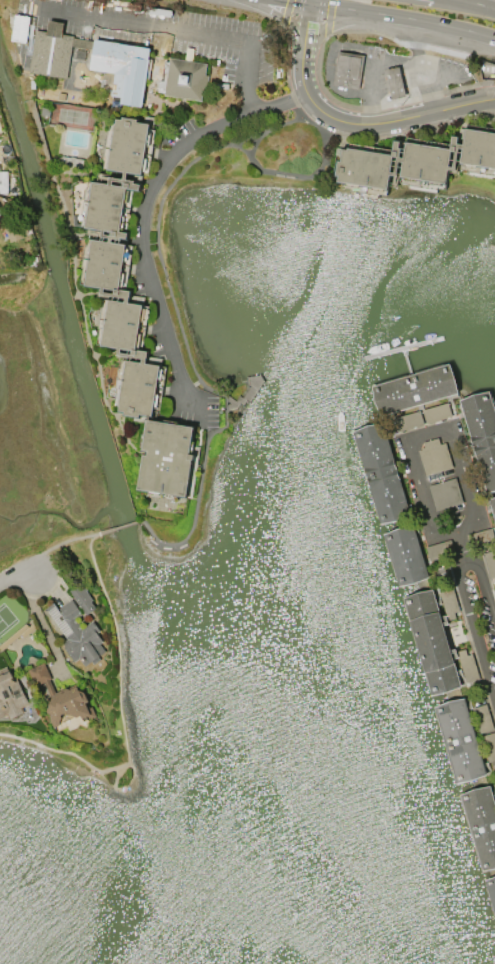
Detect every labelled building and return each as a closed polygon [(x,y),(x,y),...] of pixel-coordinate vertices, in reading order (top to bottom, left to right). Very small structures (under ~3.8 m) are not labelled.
[(71,44),(66,76),(28,70),(35,27),(72,34),(72,35),(93,39),(94,35),(149,44),(147,56),(168,59),(169,55),(205,61),(204,72),(208,73),(205,88),(202,87),(200,99),(163,92),(163,90),(156,89),(157,85),(153,85),(155,78),(145,76),(140,104),(119,100),(120,98),(111,96),(111,93),(109,93),(113,70),(89,66),(91,55),(86,54),(87,46),(71,44)] [(333,84),(339,51),(365,55),(359,89),(333,84)] [(405,96),(400,66),(386,68),(391,98),(405,96)] [(151,124),(143,174),(129,172),(128,179),(136,180),(135,183),(142,184),(141,190),(127,188),(120,231),(129,232),(128,239),(122,238),(121,239),(114,238),(113,242),(128,244),(120,288),(132,290),(130,302),(144,304),(137,349),(149,351),(147,363),(162,365),(154,416),(151,415),(151,419),(195,427),(191,453),(196,454),(195,461),(193,460),(187,497),(139,489),(144,454),(149,455),(149,450),(143,449),(149,420),(150,415),(141,413),(140,417),(126,414),(127,411),(120,410),(128,360),(143,362),(144,358),(119,354),(120,347),(103,345),(110,299),(126,302),(126,298),(102,294),(103,287),(86,284),(94,239),(110,241),(110,238),(102,236),(104,229),(87,226),(94,181),(110,184),(111,177),(124,179),(126,170),(109,168),(116,123),(117,123),(118,118),(123,119),(124,117),(139,119),(139,122),(151,124)] [(467,122),(494,126),(494,179),(449,171),(446,186),(438,185),(438,190),(409,186),(410,180),(401,179),(400,184),(389,182),(387,194),(379,193),(379,196),(351,192),(351,188),(343,187),(344,180),(337,179),(338,174),(335,173),(338,156),(341,156),(343,144),(349,145),(350,143),(350,140),(395,147),(396,136),(402,137),(401,143),(407,144),(408,134),(453,141),(455,132),(460,133),(459,139),(464,140),(467,122)] [(371,382),(449,359),(458,390),(380,412),(371,382)] [(489,388),(494,408),(494,486),(486,488),(460,397),(489,388)] [(380,520),(353,427),(383,418),(410,511),(380,520)] [(450,469),(444,437),(419,442),(425,474),(450,469)] [(463,502),(455,477),(430,485),(436,504),(438,503),(440,509),(463,502)] [(398,582),(383,531),(413,522),(428,573),(398,582)] [(489,578),(494,577),(494,549),(483,552),(489,578)] [(72,588),(83,615),(95,610),(84,583),(72,588)] [(461,683),(431,692),(403,594),(432,586),(461,683)] [(71,599),(82,613),(75,618),(82,628),(93,620),(100,630),(97,633),(103,641),(100,644),(105,651),(98,656),(100,659),(93,664),(91,661),(85,665),(80,658),(75,661),(61,643),(67,639),(45,608),(53,602),(58,608),(71,599)] [(28,669),(44,662),(51,678),(49,679),(55,692),(78,682),(82,691),(85,691),(89,701),(86,703),(87,707),(89,706),(90,707),(92,706),(96,716),(84,721),(82,714),(75,717),(75,716),(68,714),(67,711),(62,713),(63,715),(61,716),(58,725),(54,727),(50,718),(51,718),(48,712),(47,712),(46,710),(51,696),(44,681),(35,685),(28,669)] [(10,714),(0,719),(0,670),(7,666),(14,679),(16,678),(30,703),(22,707),(25,712),(12,719),(10,714)] [(486,770),(457,779),(435,704),(464,695),(486,770)] [(483,735),(488,761),(494,760),(494,732),(483,735)] [(490,782),(494,799),(494,863),(482,867),(460,791),(490,782)] [(484,877),(494,874),(494,915),(484,877)]
